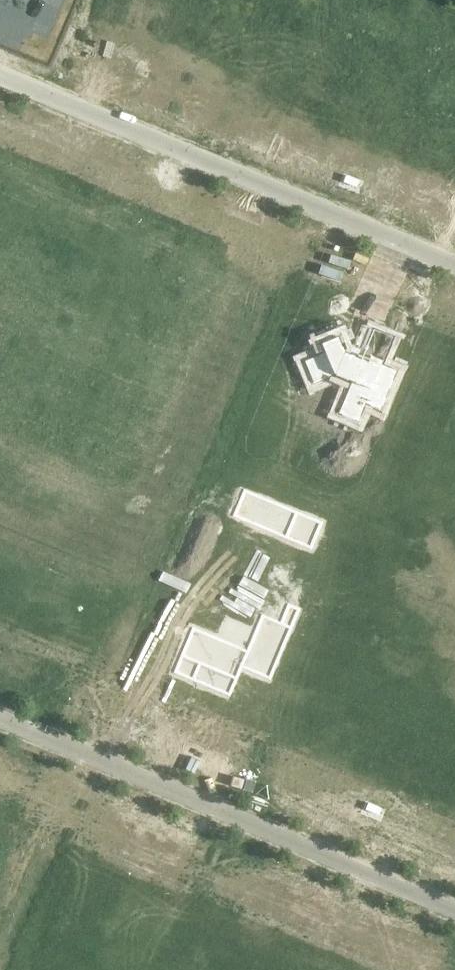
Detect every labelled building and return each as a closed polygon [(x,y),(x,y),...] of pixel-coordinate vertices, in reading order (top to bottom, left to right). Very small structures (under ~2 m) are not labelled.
[(335,348),(303,360),(313,384),(335,375),(351,382),(337,413),(358,422),(366,404),(380,410),(397,370),(382,364),(384,360),(371,354),(368,361),(335,348)] [(296,512),(285,538),(311,549),(322,523),(296,512)] [(198,631),(180,675),(204,686),(206,687),(207,687),(211,688),(211,689),(213,690),(213,689),(235,699),(254,654),(198,631)]
